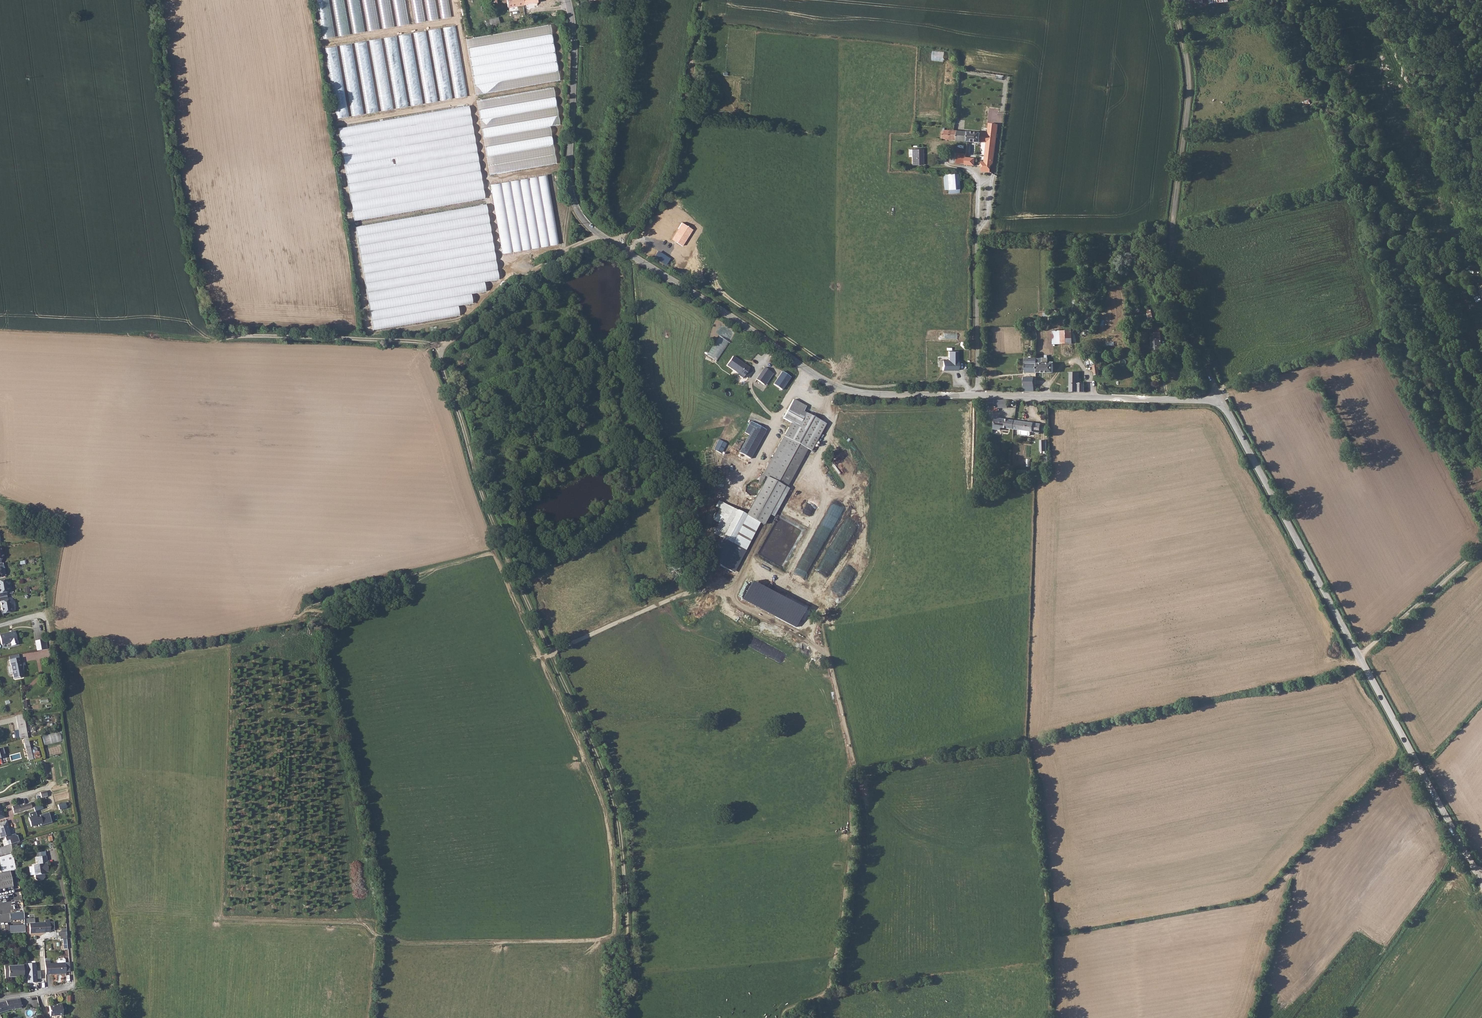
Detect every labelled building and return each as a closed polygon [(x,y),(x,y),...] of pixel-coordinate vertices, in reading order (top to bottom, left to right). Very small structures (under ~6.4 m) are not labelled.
[(451,16),(449,0),(440,0),(443,17),(451,16)] [(487,27),(500,25),(499,18),(486,19),(487,27)] [(364,24),(353,26),(355,33),(365,31),(364,24)] [(551,25),(467,37),(475,93),(559,82),(551,25)] [(373,53),(376,76),(383,75),(383,77),(387,77),(382,39),(376,39),(378,52),(373,53)] [(338,46),(326,47),(337,118),(349,116),(338,46)] [(933,51),(932,61),(944,62),(945,52),(933,51)] [(435,54),(434,71),(447,72),(448,62),(437,61),(438,55),(435,54)] [(368,78),(373,77),(369,56),(364,57),(365,60),(362,61),(363,66),(360,67),(362,78),(368,77),(368,78)] [(421,70),(432,71),(432,61),(430,61),(430,56),(422,56),(421,70)] [(349,95),(352,115),(363,114),(360,91),(359,91),(358,84),(355,58),(350,58),(350,62),(344,63),(348,89),(351,89),(352,95),(349,95)] [(407,77),(411,105),(438,101),(435,86),(434,81),(428,82),(423,83),(426,100),(422,100),(418,78),(416,79),(415,72),(418,72),(415,58),(410,59),(411,61),(404,62),(406,77),(407,77)] [(395,94),(397,107),(409,106),(406,85),(405,85),(401,59),(389,61),(393,85),(394,85),(396,94),(395,94)] [(440,88),(440,99),(451,99),(451,83),(443,84),(443,88),(440,88)] [(554,88),(478,99),(488,174),(556,164),(550,125),(559,124),(554,88)] [(369,111),(377,111),(377,94),(370,94),(370,100),(369,100),(369,106),(369,111)] [(347,173),(353,218),(484,201),(471,107),(339,125),(344,164),(395,157),(396,167),(347,173)] [(942,132),(942,134),(945,134),(945,140),(968,142),(968,132),(954,131),(944,131),(942,132)] [(968,132),(968,142),(987,143),(986,156),(983,156),(982,167),(982,172),(989,173),(990,167),(991,167),(992,166),(993,166),(994,165),(998,135),(975,133),(968,132)] [(379,168),(395,165),(394,157),(380,160),(381,166),(379,166),(379,168)] [(966,158),(966,165),(974,166),(975,166),(975,159),(966,158)] [(948,189),(949,194),(960,193),(958,173),(944,174),(945,190),(948,189)] [(492,183),(502,253),(558,244),(548,175),(492,183)] [(488,206),(357,224),(371,328),(460,316),(458,305),(473,303),(471,293),(486,291),(484,281),(498,279),(488,206)] [(1053,330),(1053,344),(1073,344),(1073,330),(1053,330)] [(1162,332),(1152,333),(1153,350),(1163,349),(1162,332)] [(707,355),(716,361),(730,343),(720,336),(707,355)] [(959,371),(959,351),(949,352),(949,361),(944,361),(944,370),(959,371)] [(742,378),(744,375),(747,378),(752,372),(748,369),(749,367),(745,364),(744,365),(738,361),(739,360),(733,355),(726,365),(738,374),(737,375),(742,378)] [(949,356),(938,356),(938,367),(942,367),(942,359),(948,360),(949,356)] [(1037,359),(1037,373),(1054,373),(1054,363),(1043,363),(1043,359),(1044,359),(1044,357),(1041,357),(1041,359),(1037,359)] [(1037,359),(1026,359),(1026,373),(1037,373),(1037,359)] [(1071,373),(1071,389),(1071,392),(1085,392),(1085,391),(1085,384),(1085,383),(1080,383),(1079,372),(1075,372),(1075,361),(1069,361),(1069,365),(1071,366),(1071,368),(1069,369),(1069,373),(1071,373)] [(756,379),(764,385),(772,374),(764,368),(756,379)] [(791,377),(783,371),(774,383),(782,389),(791,377)] [(1033,391),(1033,376),(1023,376),(1023,390),(1033,391)] [(791,422),(784,436),(808,448),(812,450),(827,423),(805,411),(808,406),(793,398),(783,418),(791,422)] [(993,401),(993,406),(992,412),(996,412),(996,409),(1008,408),(1008,406),(1007,406),(1006,400),(993,401)] [(1012,429),(1014,421),(993,418),(992,429),(999,430),(999,428),(1012,429)] [(767,429),(750,420),(745,433),(748,435),(740,452),(751,459),(767,429)] [(1014,421),(1012,429),(1019,430),(1019,434),(1020,435),(1028,436),(1030,435),(1030,432),(1040,433),(1041,425),(1014,421)] [(766,476),(784,486),(786,488),(808,448),(784,436),(762,474),(766,476)] [(719,440),(714,449),(722,453),(727,444),(719,440)] [(792,509),(802,512),(816,472),(806,468),(792,509)] [(784,486),(766,476),(745,514),(760,523),(763,524),(784,486)] [(760,523),(745,514),(718,502),(715,508),(718,510),(713,521),(718,524),(714,534),(745,552),(760,523)] [(843,507),(834,502),(809,554),(815,557),(812,563),(815,565),(843,507)] [(837,554),(843,556),(851,535),(841,531),(833,550),(838,552),(837,554)] [(807,608),(753,580),(742,599),(796,628),(807,608)] [(0,598),(0,609),(1,614),(10,613),(8,600),(7,601),(6,597),(0,598)] [(0,634),(0,644),(9,642),(10,646),(16,644),(13,631),(0,634)] [(43,640),(35,641),(37,651),(45,650),(43,640)] [(20,658),(9,660),(10,665),(13,679),(22,677),(23,676),(22,673),(21,672),(20,664),(21,663),(20,658)] [(23,714),(16,715),(20,738),(23,737),(27,736),(23,714)] [(42,736),(45,745),(62,741),(60,732),(42,736)] [(27,736),(23,737),(24,742),(29,760),(33,759),(33,758),(27,736)] [(18,805),(12,807),(14,813),(32,807),(31,803),(18,806),(18,805)] [(32,827),(52,822),(50,812),(37,815),(36,811),(28,813),(32,827)] [(0,823),(0,838),(10,835),(8,829),(9,829),(7,821),(0,823)] [(39,861),(37,861),(38,865),(33,865),(35,879),(38,881),(42,880),(44,876),(44,874),(44,871),(48,871),(46,856),(38,857),(39,861)] [(9,871),(1,873),(4,888),(12,886),(11,881),(9,871)] [(35,923),(29,923),(30,933),(45,932),(45,931),(50,931),(49,919),(45,920),(45,922),(35,923)] [(50,960),(45,961),(46,974),(66,973),(65,962),(50,963),(50,960)] [(9,962),(4,962),(5,978),(9,978),(9,977),(23,976),(23,977),(27,977),(26,961),(21,961),(22,965),(9,966),(9,962)] [(0,1002),(0,1012),(9,1009),(21,1008),(20,998),(8,1000),(2,1001),(0,1002)] [(57,1005),(49,1006),(50,1016),(63,1015),(61,1004),(57,1004),(57,1005)]
